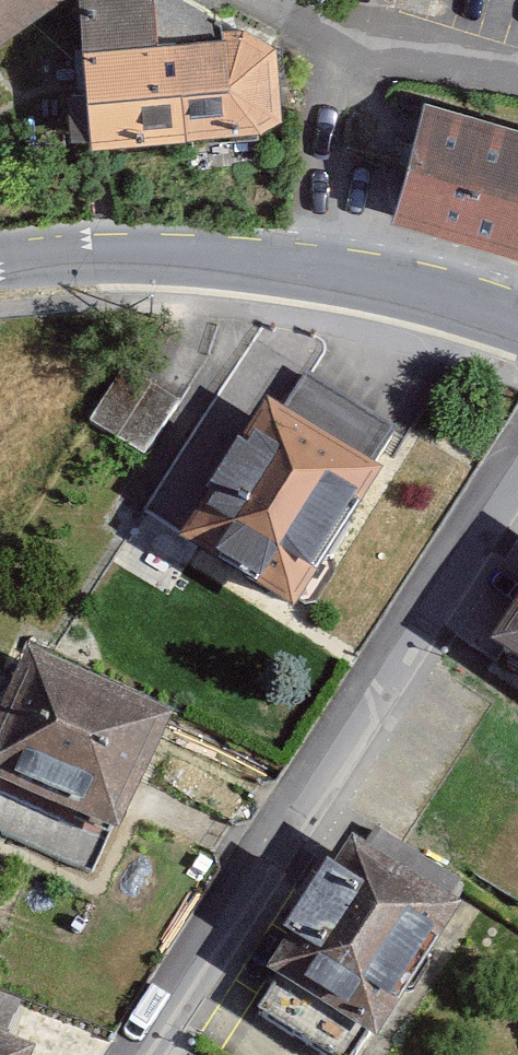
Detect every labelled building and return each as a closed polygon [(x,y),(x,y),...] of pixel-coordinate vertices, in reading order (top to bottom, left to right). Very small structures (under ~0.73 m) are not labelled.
[(59,0),(0,0),(0,41),(59,0)] [(79,142),(249,130),(276,109),(271,44),(245,25),(150,36),(146,0),(69,0),(79,142)] [(417,99),(381,217),(517,259),(517,130),(417,99)] [(76,425),(129,463),(170,405),(117,368),(76,425)] [(407,438),(304,378),(276,427),(255,414),(172,556),(296,628),(407,438)] [(477,661),(517,687),(517,597),(477,661)] [(13,661),(0,690),(0,850),(87,890),(126,805),(161,728),(13,661)] [(342,852),(255,981),(272,992),(251,1024),(298,1054),(377,1054),(466,922),(452,913),(467,891),(377,831),(360,856),(342,852)] [(0,1047),(0,1054),(19,1054),(0,1047)]
